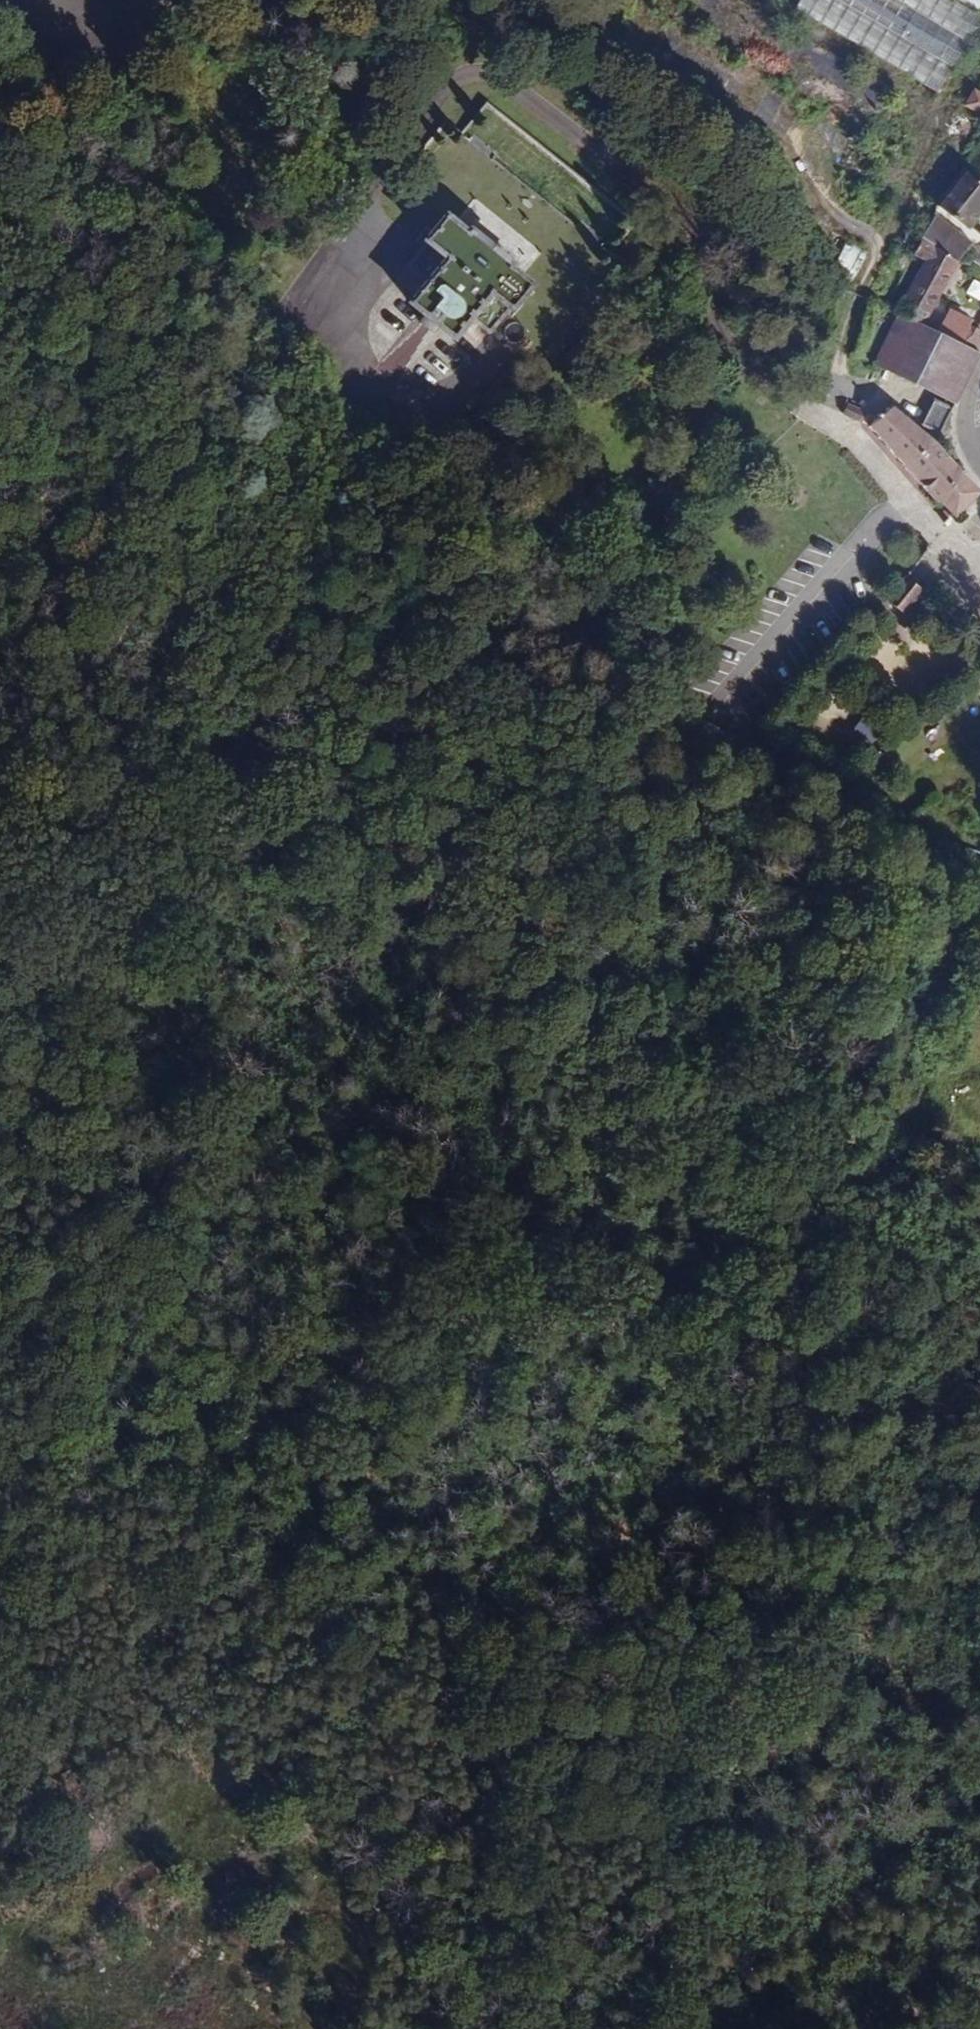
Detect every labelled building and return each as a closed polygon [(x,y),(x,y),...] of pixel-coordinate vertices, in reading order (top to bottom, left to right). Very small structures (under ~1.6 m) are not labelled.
[(951,0),(800,0),(795,9),(937,93),(979,21),(979,17),(951,0)] [(979,12),(979,10),(979,0),(958,0),(979,12)] [(965,105),(979,114),(979,95),(974,91),(965,105)] [(963,170),(979,184),(979,149),(963,170)] [(963,170),(936,205),(968,229),(979,214),(979,184),(963,170)] [(489,333),(507,310),(510,313),(531,286),(509,269),(512,265),(470,230),(466,234),(444,217),(423,243),(427,247),(409,268),(427,283),(409,304),(453,339),(470,318),(489,333)] [(923,241),(958,261),(970,245),(935,219),(923,241)] [(922,327),(958,261),(923,241),(908,267),(917,273),(895,313),(899,315),(922,327)] [(867,253),(847,243),(832,272),(852,282),(867,253)] [(971,260),(979,267),(979,248),(971,260)] [(899,315),(874,365),(955,406),(979,356),(952,342),(922,327),(899,315)] [(415,318),(399,347),(415,356),(431,327),(415,318)] [(979,356),(979,355),(979,337),(960,327),(952,342),(979,356)] [(879,330),(867,355),(875,360),(888,334),(879,330)] [(928,439),(935,446),(952,412),(934,403),(923,426),(932,431),(928,439)] [(870,428),(907,469),(935,446),(928,439),(892,410),(881,419),(848,405),(843,415),(870,428)] [(978,495),(935,446),(907,469),(936,503),(940,500),(956,518),(978,495)] [(907,576),(886,600),(903,615),(925,592),(907,576)]
